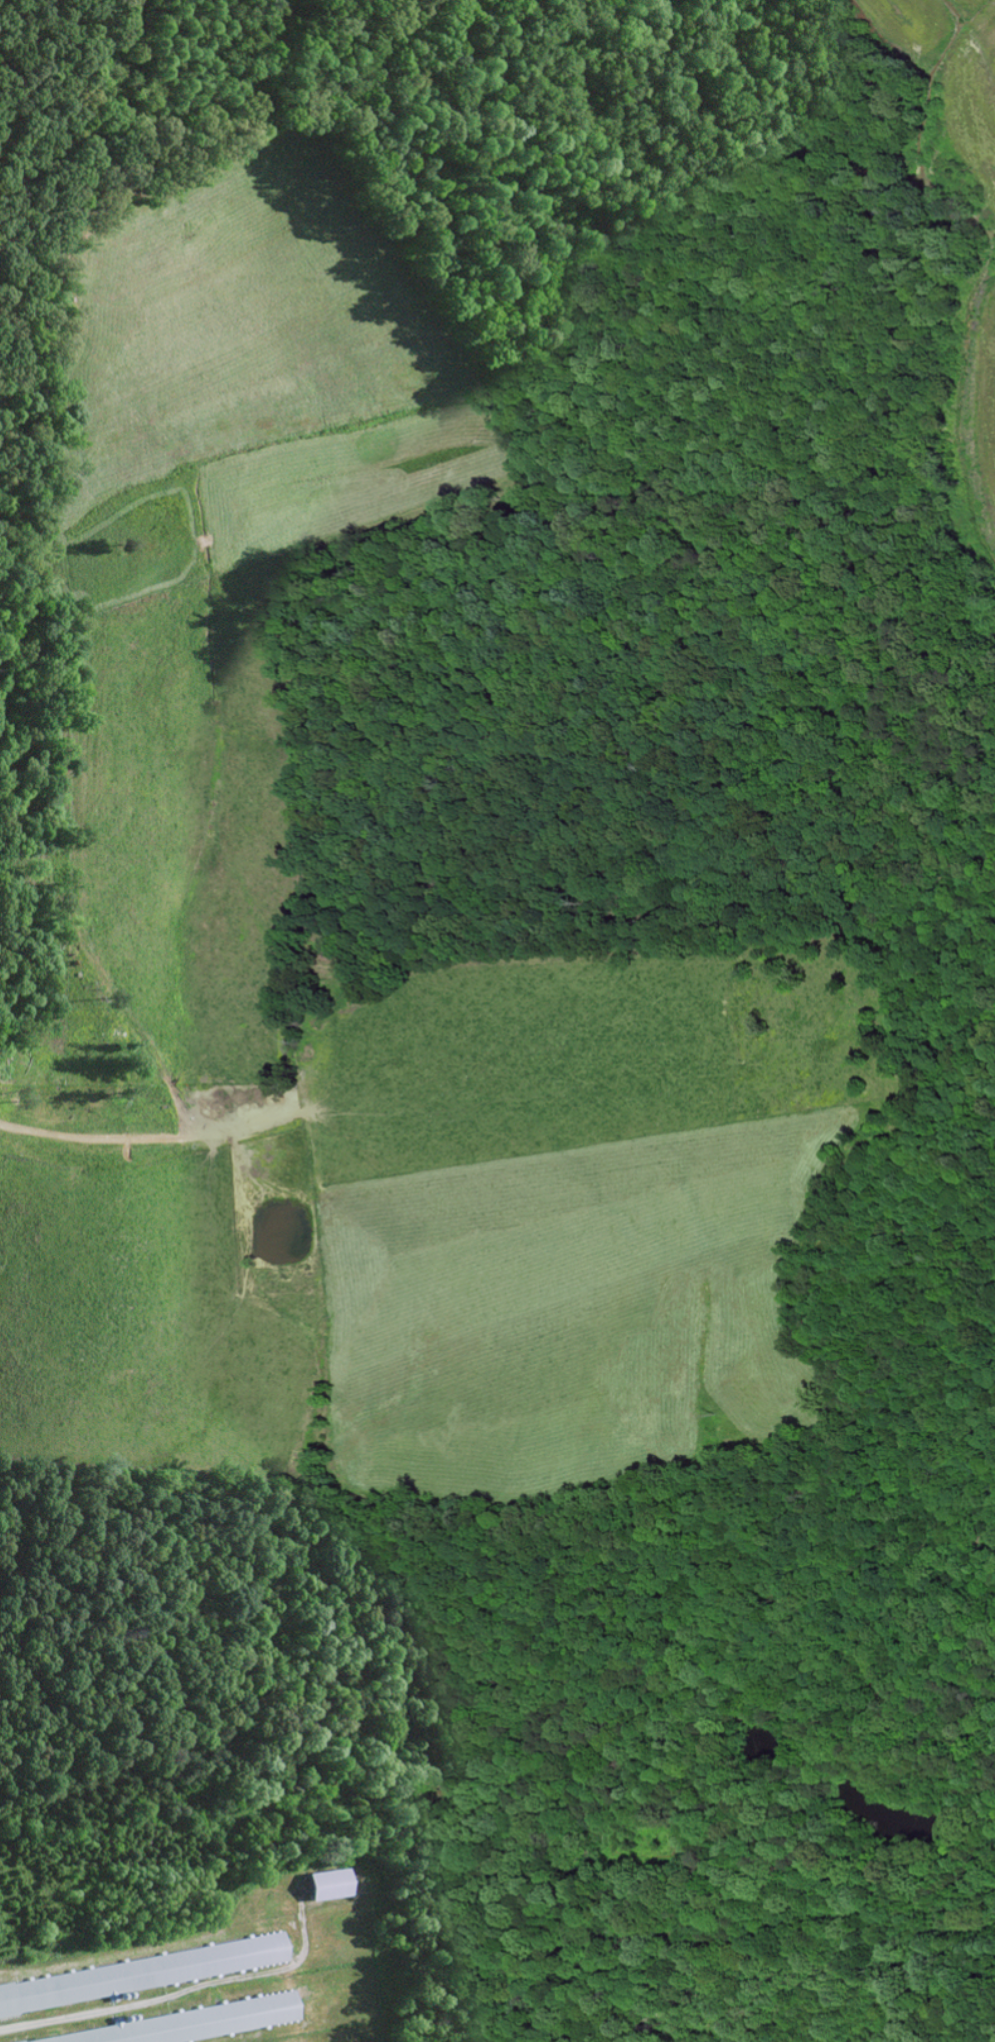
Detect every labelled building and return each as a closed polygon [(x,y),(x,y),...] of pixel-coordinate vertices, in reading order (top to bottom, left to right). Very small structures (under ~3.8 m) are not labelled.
[(307,1873),(311,1901),(349,1895),(344,1867),(307,1873)] [(285,1936),(0,1981),(0,2015),(108,1998),(109,2002),(118,2000),(116,1990),(289,1963),(285,1936)] [(296,1992),(117,2020),(118,2025),(12,2041),(192,2041),(301,2025),(296,1992)]
